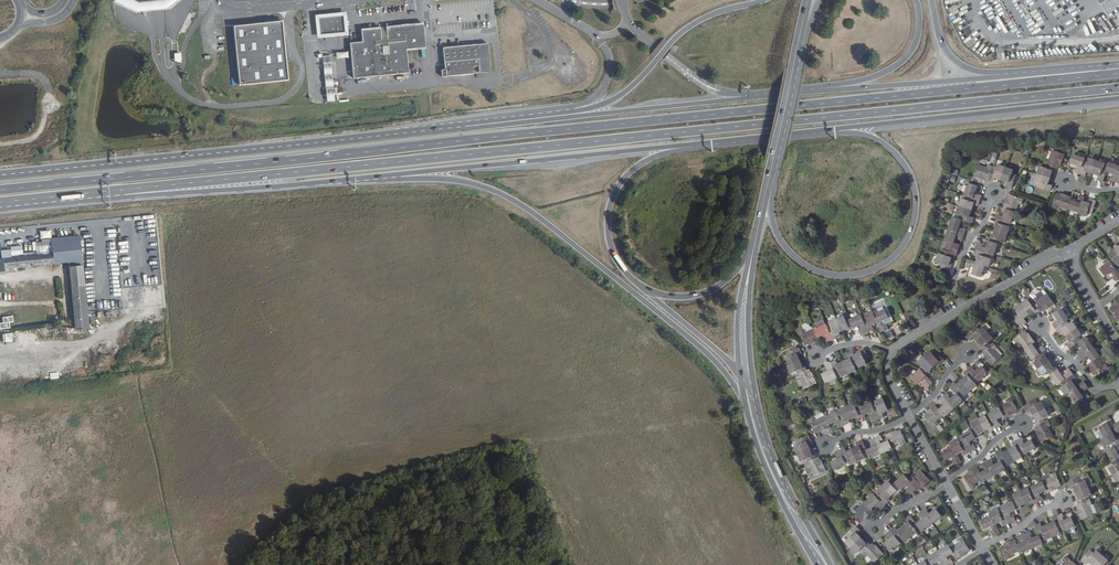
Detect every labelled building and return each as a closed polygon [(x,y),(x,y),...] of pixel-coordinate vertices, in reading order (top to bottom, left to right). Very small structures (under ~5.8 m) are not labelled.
[(134,0),(115,0),(115,2),(136,12),(168,8),(179,0),(158,0),(139,2),(134,0)] [(317,16),(319,35),(345,32),(343,13),(317,16)] [(269,22),(232,26),(237,84),(286,80),(282,21),(269,22)] [(379,31),(379,27),(360,29),(361,39),(349,40),(352,78),(407,73),(405,50),(424,49),(422,23),(386,27),(386,30),(379,31)] [(488,44),(441,48),(443,71),(439,71),(440,78),(472,76),(471,69),(476,68),(477,75),(490,74),(488,44)] [(331,69),(321,70),(321,78),(331,77),(331,69)] [(331,77),(321,78),(324,103),(334,102),(331,77)] [(1046,169),(1041,167),(1035,182),(1039,183),(1038,187),(1050,192),(1052,186),(1049,185),(1053,173),(1055,174),(1057,168),(1059,169),(1060,164),(1062,164),(1065,155),(1053,150),(1049,159),(1046,158),(1044,164),(1048,165),(1046,169)] [(1110,163),(1108,169),(1104,167),(1105,164),(1089,158),(1088,162),(1084,161),(1085,158),(1074,154),(1070,163),(1078,166),(1077,168),(1076,168),(1075,171),(1086,175),(1087,172),(1099,176),(1098,180),(1103,182),(1106,172),(1114,174),(1113,177),(1112,176),(1111,180),(1118,183),(1118,166),(1110,163)] [(1014,170),(998,165),(996,170),(993,169),(994,166),(988,164),(987,167),(978,164),(974,177),(984,180),(984,179),(989,180),(990,179),(995,180),(996,178),(1008,182),(1006,186),(1012,188),(1017,175),(1013,174),(1014,170)] [(954,218),(946,241),(948,242),(945,250),(942,249),(940,254),(939,254),(937,262),(943,264),(942,267),(951,270),(953,265),(951,264),(953,259),(955,259),(956,254),(957,254),(960,246),(955,244),(958,236),(960,237),(960,238),(963,239),(967,229),(963,228),(963,229),(960,228),(963,221),(973,224),(975,218),(971,217),(975,205),(979,206),(982,195),(979,194),(978,195),(976,194),(978,187),(969,184),(965,195),(968,196),(967,199),(963,198),(957,215),(961,216),(960,220),(954,218)] [(1071,199),(1072,197),(1063,194),(1062,195),(1057,193),(1053,208),(1058,210),(1059,206),(1067,210),(1068,209),(1079,213),(1078,215),(1086,217),(1088,213),(1092,215),(1096,202),(1091,200),(1089,204),(1083,202),(1084,198),(1079,196),(1078,200),(1079,200),(1078,202),(1071,199)] [(1005,242),(1010,227),(1005,225),(1006,222),(1011,224),(1015,212),(1016,213),(1019,204),(1021,205),(1023,199),(1009,195),(1008,200),(1006,199),(1003,208),(1006,209),(1003,217),(1001,216),(1001,215),(998,214),(996,219),(997,219),(995,224),(996,225),(993,236),(991,236),(987,248),(983,246),(983,245),(979,244),(975,255),(979,257),(977,263),(968,260),(966,267),(970,268),(971,266),(975,268),(973,274),(982,277),(986,266),(990,267),(993,259),(989,258),(990,254),(995,256),(1000,241),(1005,242)] [(8,268),(52,264),(81,260),(79,235),(51,238),(53,253),(45,254),(45,252),(40,253),(40,255),(0,258),(0,272),(9,272),(8,268)] [(1100,270),(1106,277),(1112,273),(1114,277),(1112,278),(1115,282),(1118,279),(1118,275),(1116,271),(1118,268),(1118,248),(1109,256),(1113,261),(1100,270)] [(88,328),(81,260),(52,264),(52,268),(68,266),(74,319),(75,324),(75,326),(76,327),(77,329),(79,329),(88,328)] [(1050,292),(1055,287),(1048,278),(1042,282),(1050,292)] [(1068,288),(1060,294),(1065,300),(1072,293),(1068,288)] [(1097,292),(1100,296),(1106,292),(1103,288),(1097,292)] [(1027,322),(1025,319),(1034,312),(1035,314),(1040,311),(1041,312),(1046,309),(1047,310),(1055,304),(1047,293),(1040,299),(1038,296),(1033,300),(1035,303),(1032,305),(1028,299),(1015,309),(1017,312),(1014,315),(1022,326),(1027,322)] [(1113,303),(1114,304),(1110,307),(1118,318),(1118,298),(1113,303)] [(847,322),(844,316),(830,322),(832,328),(829,330),(826,324),(816,329),(815,329),(814,329),(807,332),(805,330),(800,332),(806,345),(811,343),(811,345),(821,340),(820,338),(827,335),(828,337),(827,337),(828,341),(833,339),(833,338),(838,336),(838,334),(848,330),(849,331),(861,326),(862,330),(861,331),(863,335),(874,330),(873,326),(878,323),(882,332),(889,329),(887,324),(885,325),(883,321),(889,318),(885,310),(874,314),(873,310),(866,313),(867,318),(863,319),(861,315),(847,322)] [(1088,341),(1086,338),(1080,341),(1078,338),(1082,336),(1072,321),(1068,324),(1066,321),(1068,319),(1061,310),(1054,315),(1058,321),(1056,323),(1056,322),(1052,324),(1059,334),(1062,331),(1069,342),(1066,344),(1069,349),(1078,343),(1082,349),(1080,351),(1079,350),(1076,352),(1082,360),(1083,360),(1086,359),(1085,358),(1087,356),(1091,363),(1087,366),(1092,374),(1093,373),(1097,378),(1109,369),(1106,364),(1103,366),(1098,358),(1099,357),(1088,341)] [(4,323),(0,323),(0,327),(0,330),(11,328),(10,323),(14,322),(13,315),(3,317),(4,323)] [(994,339),(983,327),(980,329),(977,326),(967,335),(971,340),(974,337),(983,346),(981,347),(985,352),(983,353),(986,357),(985,357),(992,365),(1002,357),(995,349),(998,347),(994,343),(992,345),(990,342),(994,339)] [(1043,377),(1048,373),(1057,386),(1061,384),(1063,387),(1060,389),(1065,396),(1068,393),(1075,403),(1083,398),(1079,392),(1083,390),(1084,391),(1088,388),(1083,383),(1076,388),(1072,383),(1076,380),(1068,370),(1065,372),(1066,374),(1062,376),(1058,370),(1055,366),(1053,367),(1046,357),(1048,356),(1042,347),(1039,349),(1039,350),(1037,351),(1032,345),(1035,343),(1029,335),(1027,336),(1024,332),(1013,340),(1016,345),(1018,343),(1024,351),(1024,350),(1032,361),(1036,357),(1039,360),(1034,363),(1043,377)] [(12,333),(2,334),(4,343),(13,341),(12,333)] [(789,357),(785,359),(792,374),(797,371),(799,375),(796,376),(799,381),(801,380),(806,389),(818,383),(813,373),(812,374),(810,369),(808,370),(806,365),(804,366),(798,355),(802,353),(800,348),(787,354),(789,357)] [(840,373),(842,377),(856,371),(855,367),(859,365),(860,368),(867,365),(865,359),(868,357),(864,348),(859,351),(860,352),(854,355),(853,353),(848,355),(850,360),(838,365),(836,361),(825,366),(827,369),(828,369),(829,371),(822,374),(826,382),(837,378),(836,375),(840,373)] [(923,367),(921,369),(927,376),(931,372),(930,371),(938,363),(940,364),(944,360),(938,354),(935,356),(931,352),(919,362),(923,367)] [(943,414),(946,417),(964,401),(959,396),(962,392),(966,396),(977,385),(974,382),(977,379),(979,381),(988,373),(982,366),(976,371),(974,370),(975,369),(972,366),(964,373),(967,377),(958,385),(955,382),(950,386),(957,394),(952,399),(950,397),(951,396),(948,393),(940,401),(942,404),(943,403),(945,405),(940,410),(935,405),(928,412),(929,413),(924,417),(934,427),(939,423),(936,421),(943,414)] [(927,376),(921,369),(911,378),(917,385),(923,380),(926,384),(924,385),(928,389),(933,384),(927,376)] [(986,416),(972,423),(975,428),(961,436),(963,441),(960,443),(957,439),(951,443),(953,446),(942,453),(947,461),(953,457),(955,461),(953,463),(955,467),(962,463),(957,455),(963,452),(965,456),(976,449),(974,446),(973,447),(970,442),(981,436),(981,434),(991,428),(992,430),(997,427),(997,429),(1002,426),(1000,422),(999,423),(998,421),(1004,417),(1005,419),(1014,414),(1014,413),(1018,410),(1011,397),(1006,400),(1007,403),(999,408),(1000,409),(989,414),(992,419),(989,420),(986,416)] [(810,420),(816,433),(821,431),(821,433),(831,428),(829,425),(836,422),(837,424),(836,425),(838,429),(843,427),(843,426),(848,424),(847,422),(858,417),(859,419),(871,414),(872,418),(870,419),(872,423),(885,417),(883,413),(888,411),(883,398),(876,402),(877,406),(873,407),(872,403),(857,409),(854,404),(839,410),(842,416),(839,417),(837,412),(826,417),(825,416),(816,421),(815,418),(810,420)] [(1027,412),(1031,410),(1037,421),(1035,422),(1038,427),(1036,428),(1038,432),(1037,433),(1042,442),(1053,435),(1049,427),(1052,426),(1049,420),(1046,422),(1044,419),(1049,416),(1042,401),(1038,403),(1036,400),(1024,406),(1027,412)] [(1114,466),(1109,468),(1117,482),(1118,481),(1118,454),(1117,451),(1118,450),(1118,437),(1116,439),(1113,433),(1118,430),(1118,427),(1117,423),(1113,425),(1114,427),(1110,429),(1107,423),(1098,427),(1104,438),(1101,440),(1105,447),(1108,445),(1111,449),(1107,451),(1114,466)] [(895,431),(886,435),(889,441),(891,447),(901,443),(902,446),(907,443),(901,430),(896,432),(895,431)] [(798,445),(795,447),(801,462),(806,459),(808,463),(805,464),(808,469),(811,468),(815,477),(826,471),(822,462),(821,462),(819,458),(817,459),(814,453),(812,454),(808,443),(811,441),(809,436),(797,441),(798,445)] [(871,459),(892,449),(891,447),(889,441),(882,444),(881,442),(880,438),(870,442),(872,446),(873,445),(874,448),(867,451),(868,453),(871,459)] [(984,479),(985,482),(1006,470),(1003,464),(1007,462),(1009,466),(1022,458),(1020,454),(1024,452),(1025,454),(1036,448),(1032,441),(1025,444),(1024,442),(1024,441),(1022,438),(1013,443),(1015,447),(1004,453),(1002,449),(996,452),(1002,462),(995,466),(993,463),(994,463),(992,459),(983,465),(985,468),(986,468),(987,470),(981,474),(977,468),(969,473),(969,474),(964,477),(972,489),(977,486),(975,484),(984,479)] [(867,451),(863,441),(857,443),(859,447),(847,452),(845,448),(835,453),(837,457),(838,457),(839,459),(832,462),(835,471),(847,466),(845,463),(850,461),(851,465),(866,459),(864,455),(868,453),(867,451)] [(912,476),(909,480),(917,488),(918,490),(922,486),(923,488),(930,481),(921,471),(914,478),(912,476)] [(1029,489),(1014,495),(1016,501),(1002,507),(1004,511),(1000,513),(998,509),(991,512),(992,516),(981,521),(984,529),(991,527),(993,531),(991,532),(993,536),(1000,533),(996,525),(1002,522),(1004,526),(1016,521),(1014,517),(1013,518),(1011,513),(1022,509),(1021,506),(1032,502),(1033,504),(1038,501),(1038,502),(1043,500),(1042,496),(1041,496),(1040,494),(1047,491),(1048,494),(1056,490),(1056,489),(1061,486),(1055,473),(1050,475),(1051,478),(1043,481),(1043,482),(1032,487),(1034,493),(1031,494),(1029,489)] [(909,480),(904,475),(895,483),(902,490),(907,486),(910,489),(909,490),(912,493),(917,488),(909,480)] [(1070,489),(1074,487),(1078,498),(1077,499),(1079,505),(1077,505),(1079,511),(1077,511),(1081,520),(1093,515),(1089,506),(1092,505),(1090,500),(1087,501),(1086,497),(1092,495),(1086,480),(1082,482),(1080,478),(1068,483),(1070,489)] [(888,481),(883,487),(892,496),(896,492),(898,494),(902,490),(895,483),(892,486),(888,481)] [(892,496),(883,487),(877,493),(881,497),(879,499),(885,506),(889,502),(887,501),(892,496)] [(879,499),(874,495),(865,503),(872,510),(878,504),(879,506),(879,507),(881,510),(885,506),(879,499)] [(865,503),(858,509),(856,507),(852,511),(861,521),(865,517),(866,518),(873,512),(872,510),(865,503)] [(926,508),(922,511),(933,524),(942,517),(936,509),(930,514),(928,512),(929,512),(926,508)] [(933,524),(922,511),(918,515),(921,518),(922,517),(924,519),(917,524),(919,527),(923,532),(933,524)] [(1019,551),(1021,554),(1043,544),(1040,537),(1044,536),(1046,540),(1060,533),(1058,530),(1063,528),(1064,531),(1075,526),(1071,517),(1064,520),(1063,518),(1064,517),(1062,513),(1052,518),(1054,522),(1042,527),(1040,523),(1035,525),(1039,535),(1032,539),(1031,536),(1032,536),(1030,532),(1020,536),(1022,540),(1023,539),(1024,542),(1017,545),(1015,540),(1006,543),(1006,544),(1001,547),(1007,560),(1012,557),(1011,554),(1019,551)] [(908,523),(903,527),(912,538),(918,533),(915,529),(919,527),(917,524),(910,515),(905,520),(908,523)] [(846,542),(852,547),(861,539),(857,534),(861,531),(856,526),(846,535),(849,539),(846,542)] [(891,531),(900,542),(903,540),(905,543),(912,538),(903,527),(898,531),(895,528),(891,531)] [(900,542),(891,531),(886,534),(889,538),(890,537),(892,539),(886,544),(891,551),(901,543),(900,542)] [(959,542),(950,547),(953,553),(957,559),(965,554),(964,553),(969,550),(962,538),(958,540),(959,542)] [(865,543),(861,539),(852,547),(857,553),(862,549),(864,552),(871,546),(867,542),(865,543)] [(864,552),(862,554),(866,558),(868,555),(875,563),(884,554),(878,547),(876,548),(873,544),(871,546),(864,552)] [(939,551),(946,564),(947,564),(951,562),(949,559),(948,559),(947,557),(953,553),(949,545),(939,551)] [(1096,550),(1093,553),(1090,550),(1081,560),(1086,564),(1089,561),(1093,564),(1104,564),(1108,561),(1096,550)] [(939,551),(928,557),(931,563),(932,564),(933,564),(939,561),(941,564),(940,564),(946,564),(939,551)] [(1066,555),(1062,560),(1064,561),(1061,564),(1077,564),(1066,555)]
